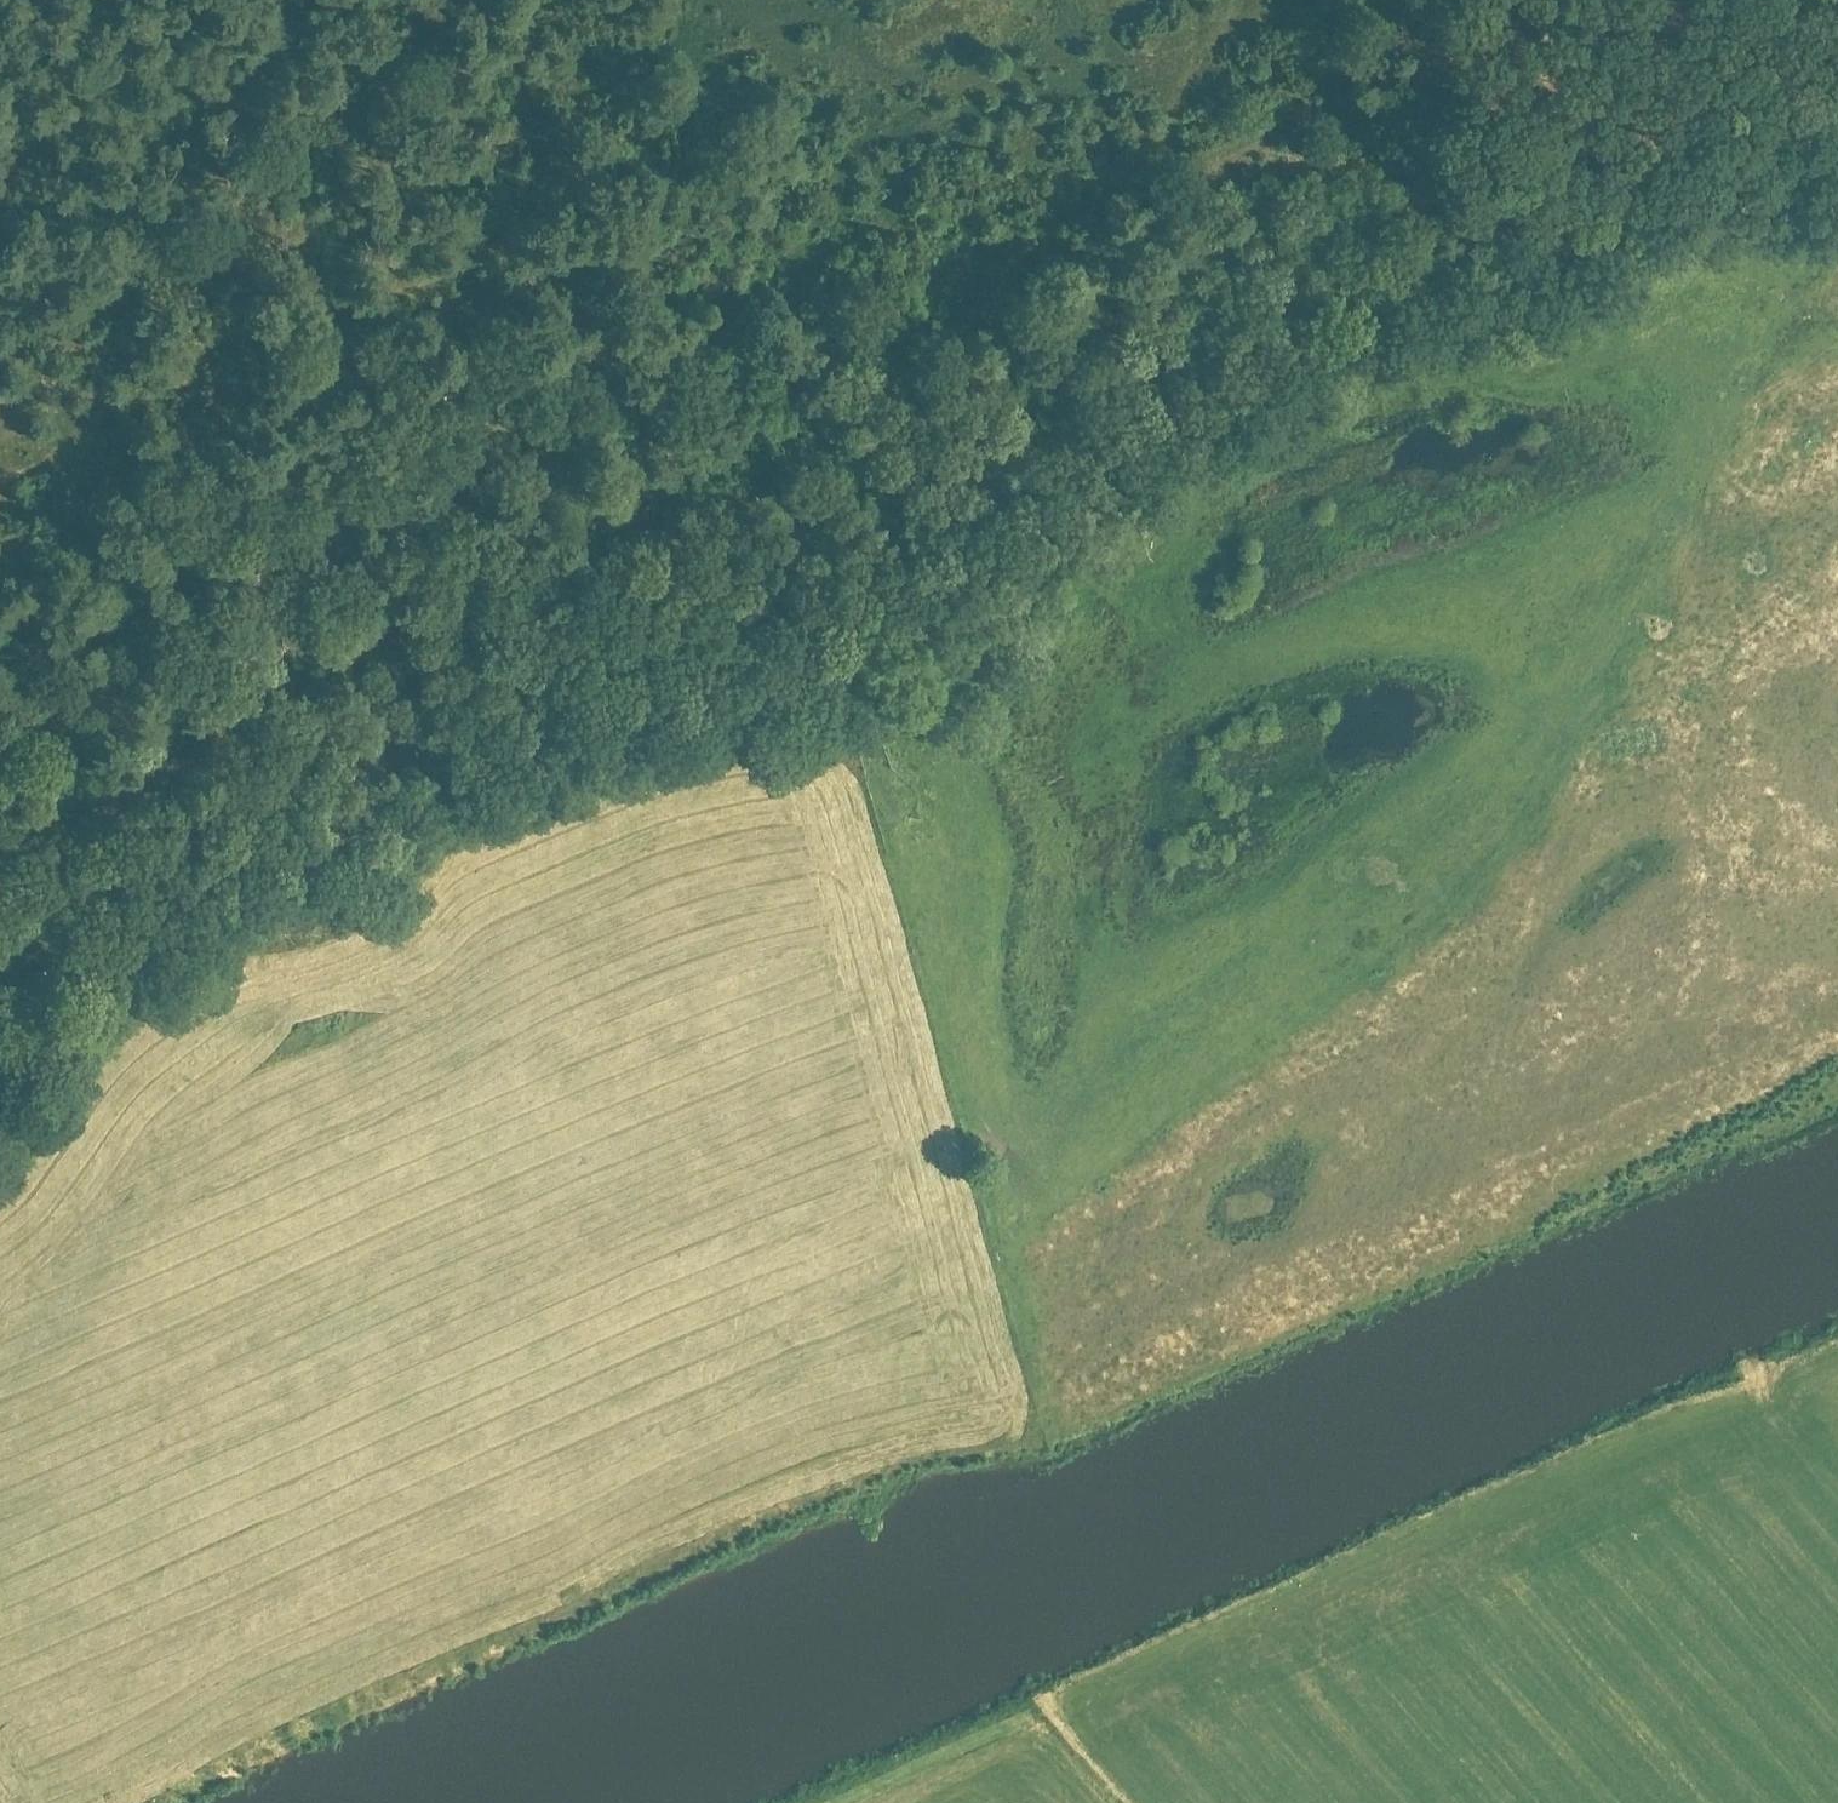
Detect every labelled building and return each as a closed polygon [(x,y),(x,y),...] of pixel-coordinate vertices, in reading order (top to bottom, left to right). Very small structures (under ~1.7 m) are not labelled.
[(33,976),(46,999),(58,992),(45,969),(33,976)]
